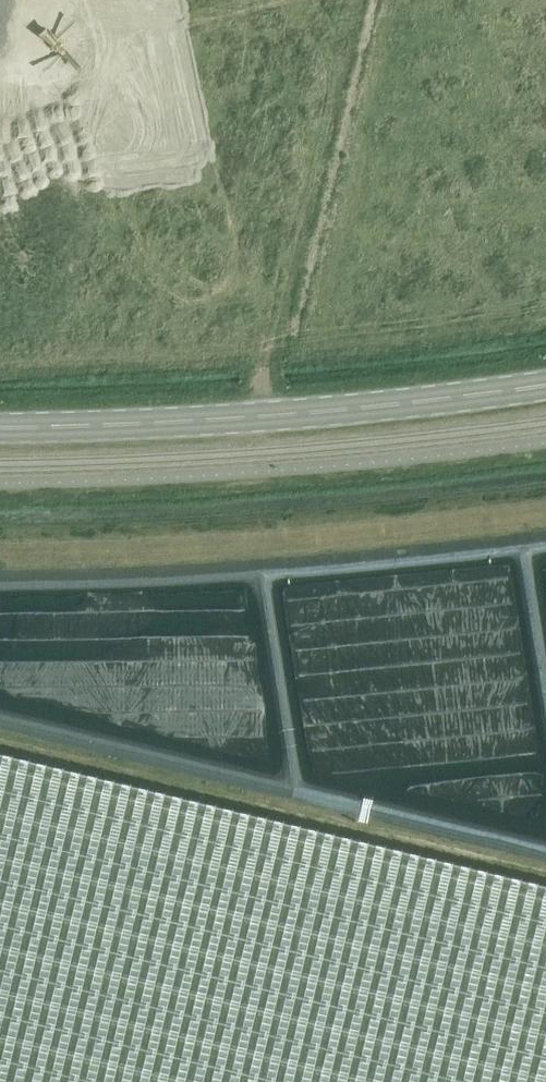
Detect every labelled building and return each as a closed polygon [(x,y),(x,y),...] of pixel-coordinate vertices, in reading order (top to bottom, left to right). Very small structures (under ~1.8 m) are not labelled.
[(0,753),(0,1081),(545,1081),(545,885),(0,753)]
